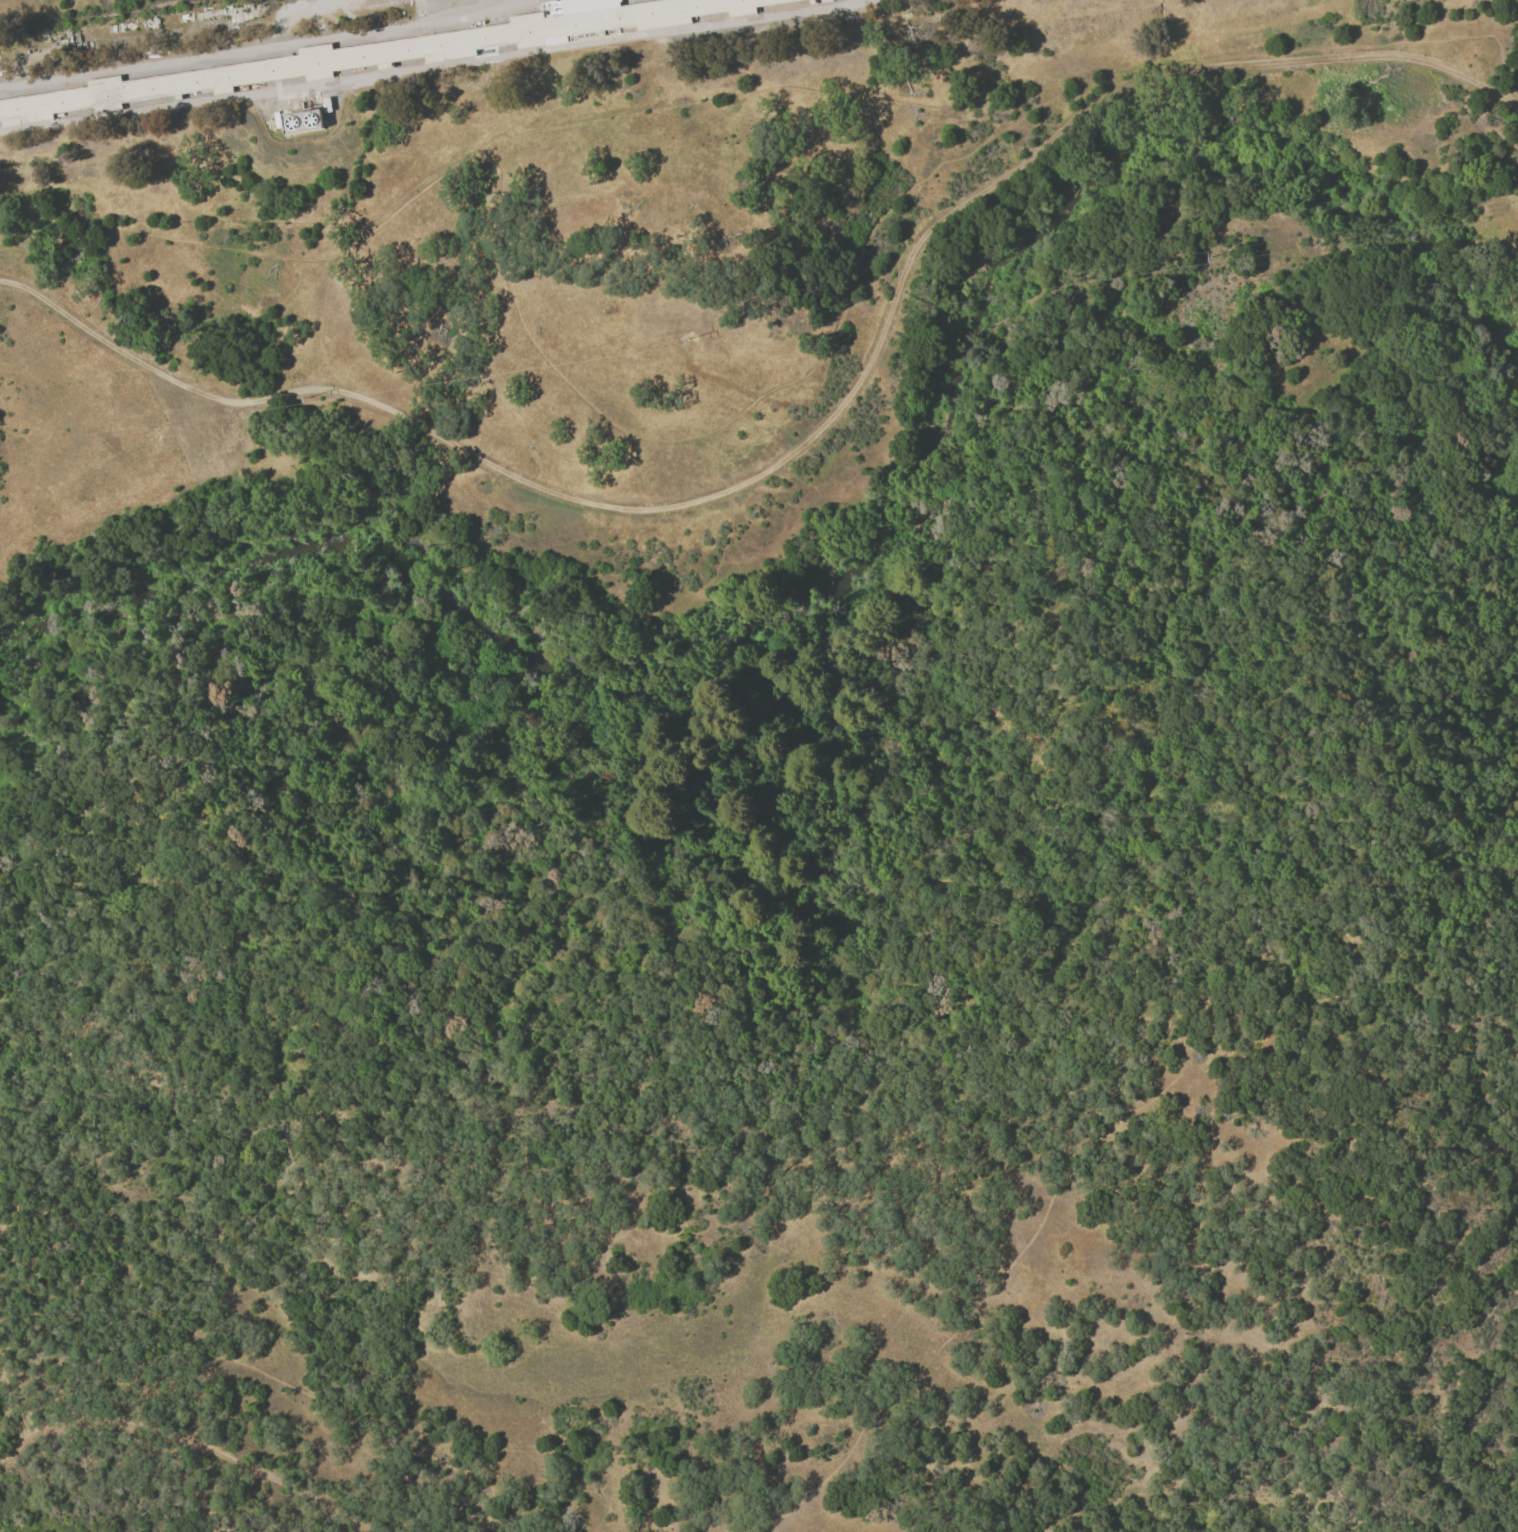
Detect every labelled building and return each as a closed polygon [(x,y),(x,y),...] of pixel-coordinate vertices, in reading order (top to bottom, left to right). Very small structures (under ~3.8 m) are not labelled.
[(612,8),(610,0),(564,0),(567,15),(544,19),(543,13),(507,18),(508,24),(330,51),(329,45),(295,50),(296,56),(119,83),(118,75),(84,80),(85,88),(0,101),(0,129),(51,121),(50,115),(90,109),(91,116),(120,112),(119,104),(303,76),(304,82),(331,78),(331,72),(375,65),(376,71),(392,68),(391,63),(421,59),(422,65),(475,57),(474,51),(513,45),(514,52),(543,47),(542,40),(595,32),(596,40),(864,0),(666,0),(612,8)] [(830,17),(848,14),(849,20),(830,23),(830,17)] [(732,36),(747,33),(748,38),(733,41),(732,36)] [(323,100),(331,99),(333,113),(325,114),(323,100)] [(283,116),(321,111),(324,130),(286,136),(283,116)] [(272,114),(279,113),(282,129),(275,130),(272,114)]
